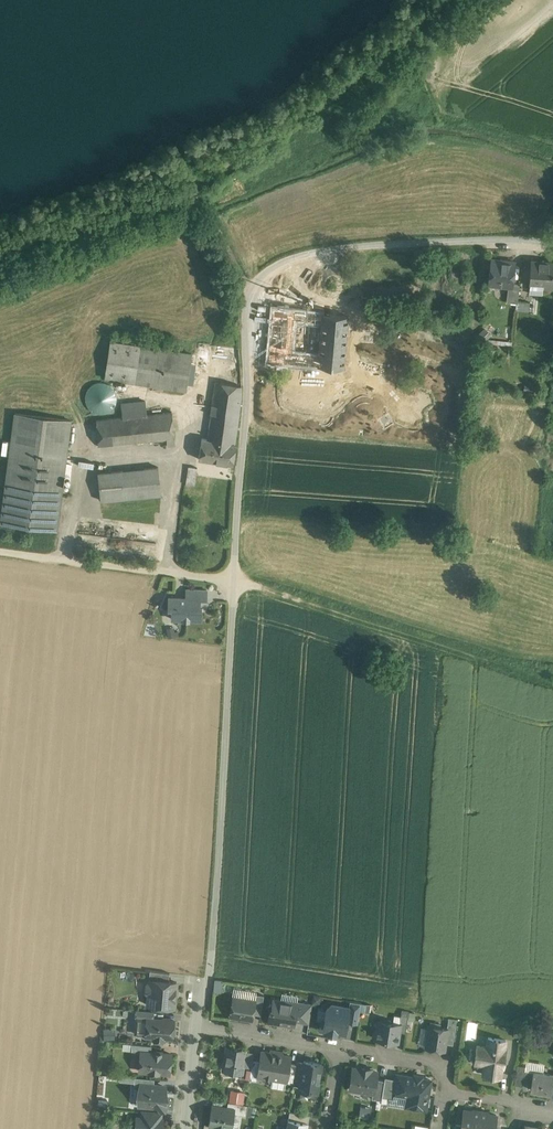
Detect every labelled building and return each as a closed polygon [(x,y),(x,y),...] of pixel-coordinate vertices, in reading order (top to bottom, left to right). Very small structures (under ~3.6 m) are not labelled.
[(507,262),(492,260),(489,283),(508,285),(512,286),(512,283),(515,261),(507,261),(507,262)] [(531,260),(529,285),(543,286),(552,287),(552,262),(531,260)] [(519,284),(512,283),(512,286),(508,285),(506,302),(517,303),(519,284)] [(543,286),(530,285),(529,293),(542,294),(543,286)] [(529,302),(519,301),(518,310),(529,311),(529,302)] [(295,311),(273,309),(272,316),(283,317),(294,319),(295,317),(295,311)] [(349,316),(322,313),(322,320),(318,356),(318,366),(344,368),(349,316)] [(293,337),(281,336),(283,317),(272,316),(268,361),(303,364),(304,354),(301,354),(301,349),(292,348),(293,337)] [(294,319),(283,317),(281,336),(293,337),(294,319)] [(191,354),(111,342),(105,378),(186,390),(191,354)] [(318,356),(304,354),(303,364),(318,366),(318,356)] [(243,385),(216,382),(208,439),(235,444),(241,400),(243,385)] [(116,404),(117,398),(116,392),(112,387),(107,384),(101,383),(95,384),(90,387),(86,393),(85,399),(86,405),(90,410),(95,413),(101,414),(107,413),(112,409),(116,404)] [(145,401),(122,403),(123,417),(146,415),(147,415),(145,401)] [(147,415),(146,415),(123,417),(96,420),(99,447),(131,443),(129,426),(173,421),(172,412),(147,415)] [(71,420),(15,413),(1,524),(57,531),(71,420)] [(173,421),(129,426),(131,443),(167,440),(175,439),(173,421)] [(208,439),(202,438),(198,459),(233,464),(236,444),(235,444),(208,439)] [(197,468),(188,466),(186,484),(194,485),(197,468)] [(158,467),(120,471),(123,498),(161,495),(158,467)] [(120,471),(98,473),(101,501),(123,498),(120,471)] [(156,543),(79,534),(77,552),(154,561),(156,543)] [(207,590),(187,589),(186,598),(200,598),(200,599),(206,599),(207,590)] [(186,598),(169,597),(168,609),(172,609),(172,619),(183,619),(183,620),(190,621),(190,620),(201,620),(202,613),(199,613),(200,599),(200,598),(186,598)] [(169,973),(150,970),(149,980),(150,980),(150,979),(169,981),(169,973)] [(169,981),(150,979),(150,980),(150,982),(148,982),(146,983),(145,991),(147,993),(149,994),(148,1004),(174,1007),(176,981),(169,981)] [(264,995),(256,994),(255,1001),(253,1014),(261,1015),(264,995)] [(240,999),(233,998),(230,1015),(231,1015),(233,1017),(238,1018),(240,1016),(243,1017),(245,1016),(248,1016),(249,1018),(252,1018),(253,1014),(255,1001),(248,1000),(246,998),(242,997),(240,999)] [(297,1003),(273,1000),(272,1010),(269,1011),(268,1020),(294,1024),(294,1021),(297,1004),(297,1003)] [(312,1003),(297,1001),(297,1003),(297,1004),(294,1021),(308,1023),(312,1003)] [(361,1002),(350,1001),(349,1007),(347,1020),(358,1022),(361,1002)] [(349,1007),(332,1004),(327,1008),(324,1021),(321,1021),(320,1029),(328,1031),(328,1033),(336,1034),(337,1032),(345,1033),(347,1020),(349,1007)] [(153,1011),(136,1010),(136,1017),(146,1018),(147,1018),(152,1018),(153,1011)] [(408,1016),(401,1015),(399,1024),(400,1024),(399,1031),(405,1032),(408,1016)] [(152,1018),(147,1018),(146,1018),(145,1035),(154,1036),(154,1038),(163,1039),(164,1036),(172,1037),(174,1020),(152,1018)] [(389,1020),(384,1019),(381,1021),(379,1020),(377,1029),(375,1031),(374,1035),(376,1037),(376,1039),(397,1042),(399,1031),(400,1024),(399,1024),(391,1022),(389,1020)] [(456,1024),(448,1023),(447,1028),(445,1043),(453,1044),(456,1024)] [(447,1028),(429,1026),(426,1047),(444,1050),(445,1043),(447,1028)] [(506,1040),(488,1037),(487,1046),(477,1045),(474,1063),(484,1064),(483,1074),(500,1077),(502,1066),(503,1067),(506,1049),(504,1049),(506,1040)] [(152,1045),(132,1043),(131,1050),(141,1051),(141,1050),(151,1051),(152,1045)] [(245,1051),(227,1048),(224,1069),(242,1072),(243,1066),(245,1051)] [(151,1051),(141,1050),(141,1051),(140,1060),(143,1061),(142,1071),(169,1073),(171,1053),(151,1051)] [(254,1052),(245,1051),(243,1066),(251,1068),(252,1061),(254,1052)] [(276,1053),(261,1051),(259,1062),(257,1075),(258,1075),(272,1077),(276,1053)] [(291,1056),(276,1053),(272,1077),(286,1080),(287,1080),(289,1063),(291,1056)] [(321,1063),(304,1060),(303,1062),(300,1082),(299,1089),(317,1091),(321,1063)] [(259,1062),(252,1061),(251,1068),(249,1079),(257,1081),(258,1075),(257,1075),(259,1062)] [(303,1062),(297,1061),(296,1064),(294,1081),(300,1082),(303,1062)] [(296,1064),(289,1063),(287,1080),(286,1080),(286,1082),(293,1083),(294,1081),(296,1064)] [(526,1066),(517,1065),(514,1084),(522,1086),(524,1077),(525,1070),(526,1066)] [(370,1069),(361,1067),(360,1069),(353,1068),(350,1088),(373,1092),(376,1079),(377,1072),(369,1070),(370,1069)] [(525,1070),(524,1077),(533,1078),(531,1089),(550,1093),(552,1084),(552,1077),(552,1075),(525,1070)] [(430,1080),(397,1074),(396,1079),(393,1094),(394,1094),(409,1096),(412,1100),(411,1107),(426,1109),(430,1080)] [(154,1078),(134,1077),(134,1087),(140,1088),(141,1084),(154,1085),(154,1078)] [(381,1100),(381,1102),(388,1103),(389,1098),(393,1098),(394,1094),(393,1094),(396,1079),(385,1077),(384,1080),(383,1087),(381,1100)] [(384,1080),(376,1079),(373,1092),(372,1098),(381,1100),(383,1087),(384,1080)] [(154,1085),(141,1084),(140,1088),(139,1104),(158,1105),(161,1110),(167,1105),(164,1101),(165,1086),(154,1085)] [(248,1105),(228,1102),(227,1108),(235,1109),(234,1113),(246,1115),(248,1105)] [(359,1114),(369,1116),(371,1107),(361,1105),(359,1114)] [(227,1108),(212,1106),(208,1125),(216,1126),(225,1128),(225,1127),(231,1128),(234,1113),(235,1109),(227,1108)] [(464,1110),(461,1125),(461,1128),(477,1128),(480,1112),(464,1110)] [(161,1113),(142,1111),(141,1117),(161,1119),(161,1113)] [(309,1115),(289,1112),(288,1119),(308,1122),(309,1115)] [(480,1112),(477,1128),(494,1128),(496,1115),(480,1112)] [(137,1117),(136,1128),(139,1128),(159,1128),(159,1125),(162,1126),(162,1119),(161,1119),(141,1117),(137,1117)] [(288,1119),(287,1128),(285,1128),(307,1128),(308,1123),(308,1122),(288,1119)]
